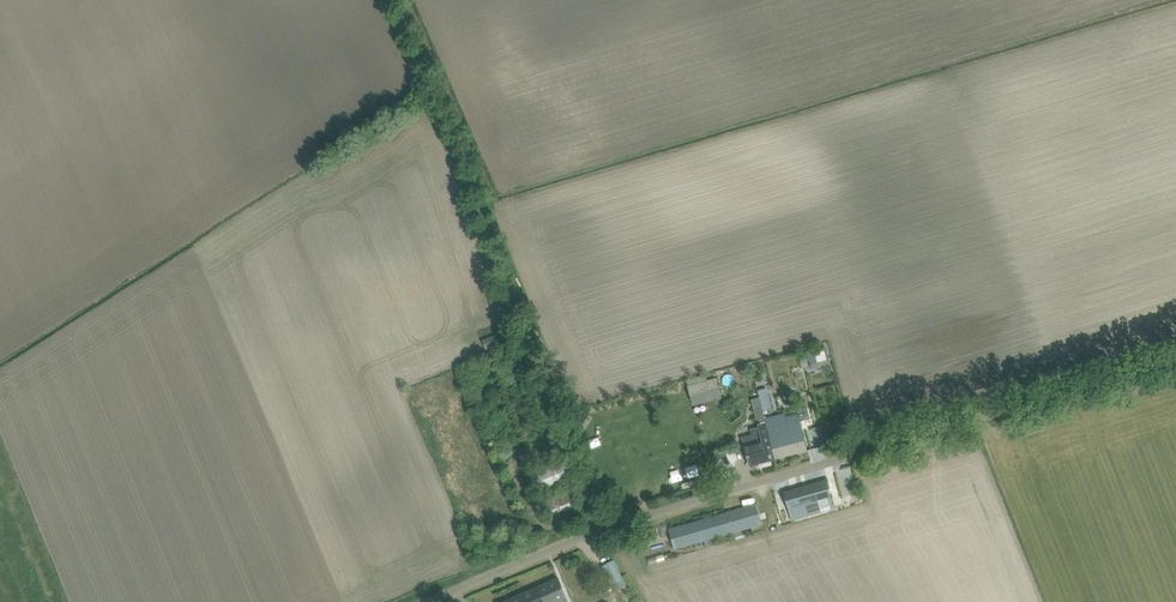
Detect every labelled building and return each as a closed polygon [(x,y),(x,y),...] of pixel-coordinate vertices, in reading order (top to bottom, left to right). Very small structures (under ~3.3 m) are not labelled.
[(826,349),(808,354),(812,369),(830,364),(826,349)] [(716,379),(689,386),(694,405),(721,397),(716,379)] [(766,423),(775,459),(808,451),(798,414),(780,419),(779,414),(769,417),(770,422),(766,423)] [(766,423),(759,425),(763,441),(745,445),(747,454),(750,466),(775,459),(766,423)] [(537,471),(542,488),(571,479),(565,462),(537,471)] [(784,493),(787,504),(791,518),(833,506),(826,480),(784,493)] [(569,490),(546,500),(553,516),(576,506),(569,490)] [(669,529),(673,541),(675,549),(762,524),(756,504),(669,529)] [(603,567),(612,584),(622,578),(614,562),(603,567)] [(545,601),(569,601),(559,578),(539,587),(545,601)] [(539,587),(505,601),(545,601),(539,587)]
